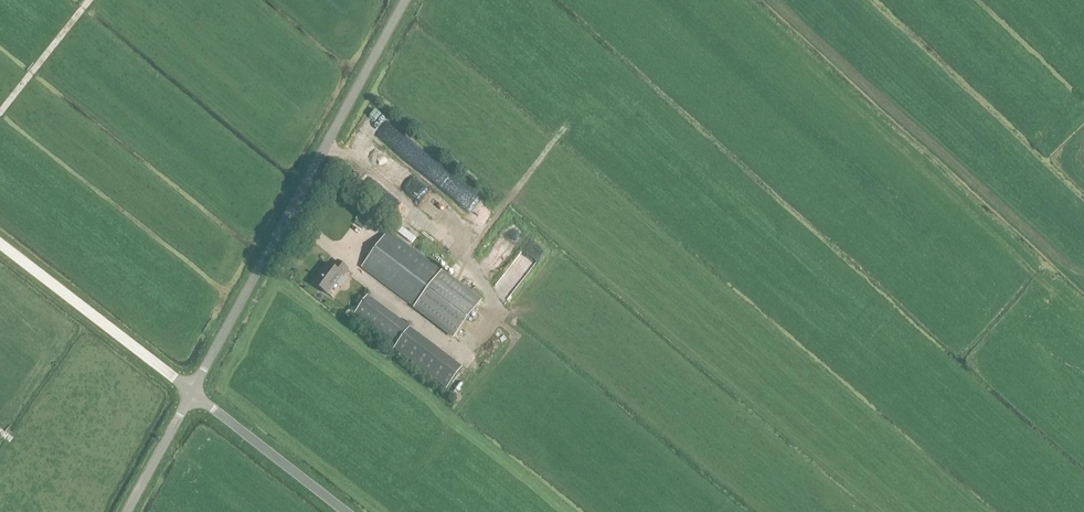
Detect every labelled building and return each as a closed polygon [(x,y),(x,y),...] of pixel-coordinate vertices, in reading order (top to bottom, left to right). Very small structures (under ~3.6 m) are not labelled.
[(362,214),(356,223),(363,228),(370,219),(362,214)] [(443,272),(390,232),(363,267),(416,307),(455,337),(482,301),(443,272)] [(314,283),(329,294),(344,275),(345,276),(350,269),(339,261),(335,267),(329,263),(314,283)]
